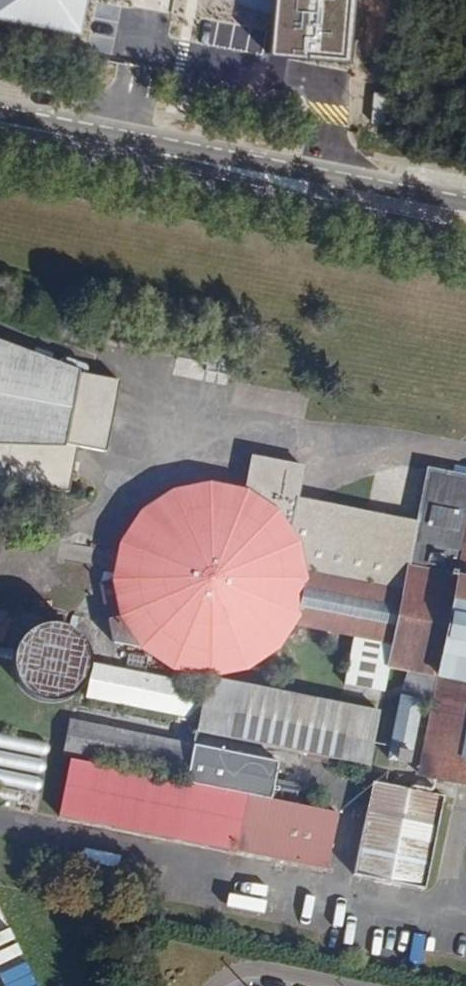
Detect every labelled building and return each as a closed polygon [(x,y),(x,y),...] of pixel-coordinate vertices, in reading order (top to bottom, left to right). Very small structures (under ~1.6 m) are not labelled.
[(76,29),(81,0),(0,0),(0,16),(76,29)] [(238,2),(296,20),(302,0),(239,0),(238,2)] [(382,127),(383,97),(370,96),(369,126),(382,127)] [(0,342),(0,480),(69,493),(77,448),(106,453),(120,380),(76,372),(0,342)] [(206,674),(217,675),(229,673),(248,667),(263,658),(275,647),(286,634),(290,625),(352,638),(342,695),(381,704),(389,669),(408,673),(401,696),(388,761),(408,766),(421,706),(432,708),(419,776),(465,785),(465,479),(428,471),(417,522),(298,498),(303,466),(252,454),(245,488),(208,481),(169,490),(139,510),(118,543),(112,580),(119,615),(141,649),(173,669),(196,674),(206,674)] [(33,693),(43,698),(55,700),(66,698),(77,693),(85,685),(89,679),(91,674),(93,668),(93,662),(92,650),(87,640),(80,631),(70,625),(59,622),(47,623),(36,626),(27,633),(20,642),(16,653),(15,665),(18,676),(24,686),(33,693)] [(8,642),(10,625),(0,624),(0,640),(8,642)] [(204,685),(93,662),(93,668),(91,674),(89,679),(85,685),(87,687),(85,697),(196,720),(204,685)] [(370,767),(380,713),(208,678),(197,733),(370,767)] [(63,755),(185,780),(191,743),(70,719),(63,755)] [(40,805),(51,742),(0,733),(0,797),(40,805)] [(71,759),(58,817),(327,870),(339,813),(271,799),(278,762),(194,746),(188,782),(71,759)] [(425,889),(443,797),(373,783),(354,876),(425,889)] [(14,940),(9,928),(0,933),(0,947),(14,940)] [(22,956),(16,944),(0,951),(0,966),(22,956)] [(0,972),(0,974),(5,985),(31,973),(25,960),(0,972)]
